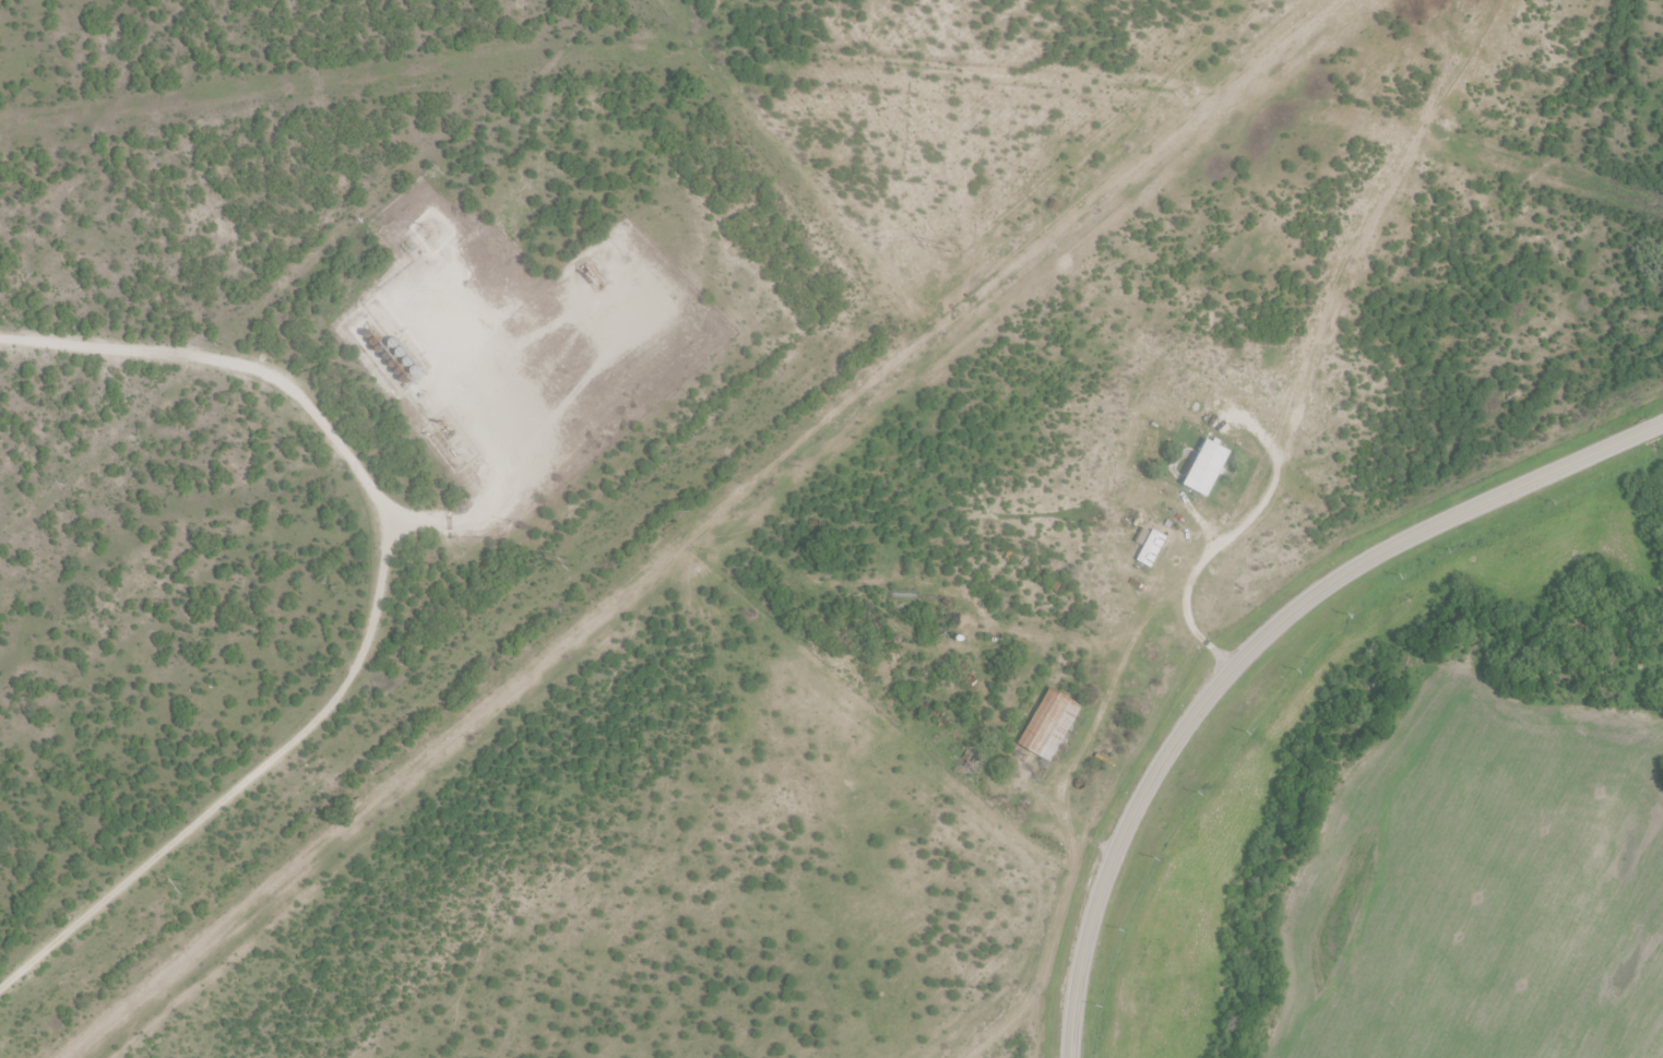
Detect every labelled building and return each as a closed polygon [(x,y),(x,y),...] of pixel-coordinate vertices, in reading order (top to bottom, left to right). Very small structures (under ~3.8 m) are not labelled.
[(1185,488),(1210,500),(1232,453),(1207,441),(1185,488)] [(1150,571),(1166,539),(1151,531),(1136,563),(1150,571)] [(1019,747),(1051,764),(1081,706),(1048,689),(1019,747)]
